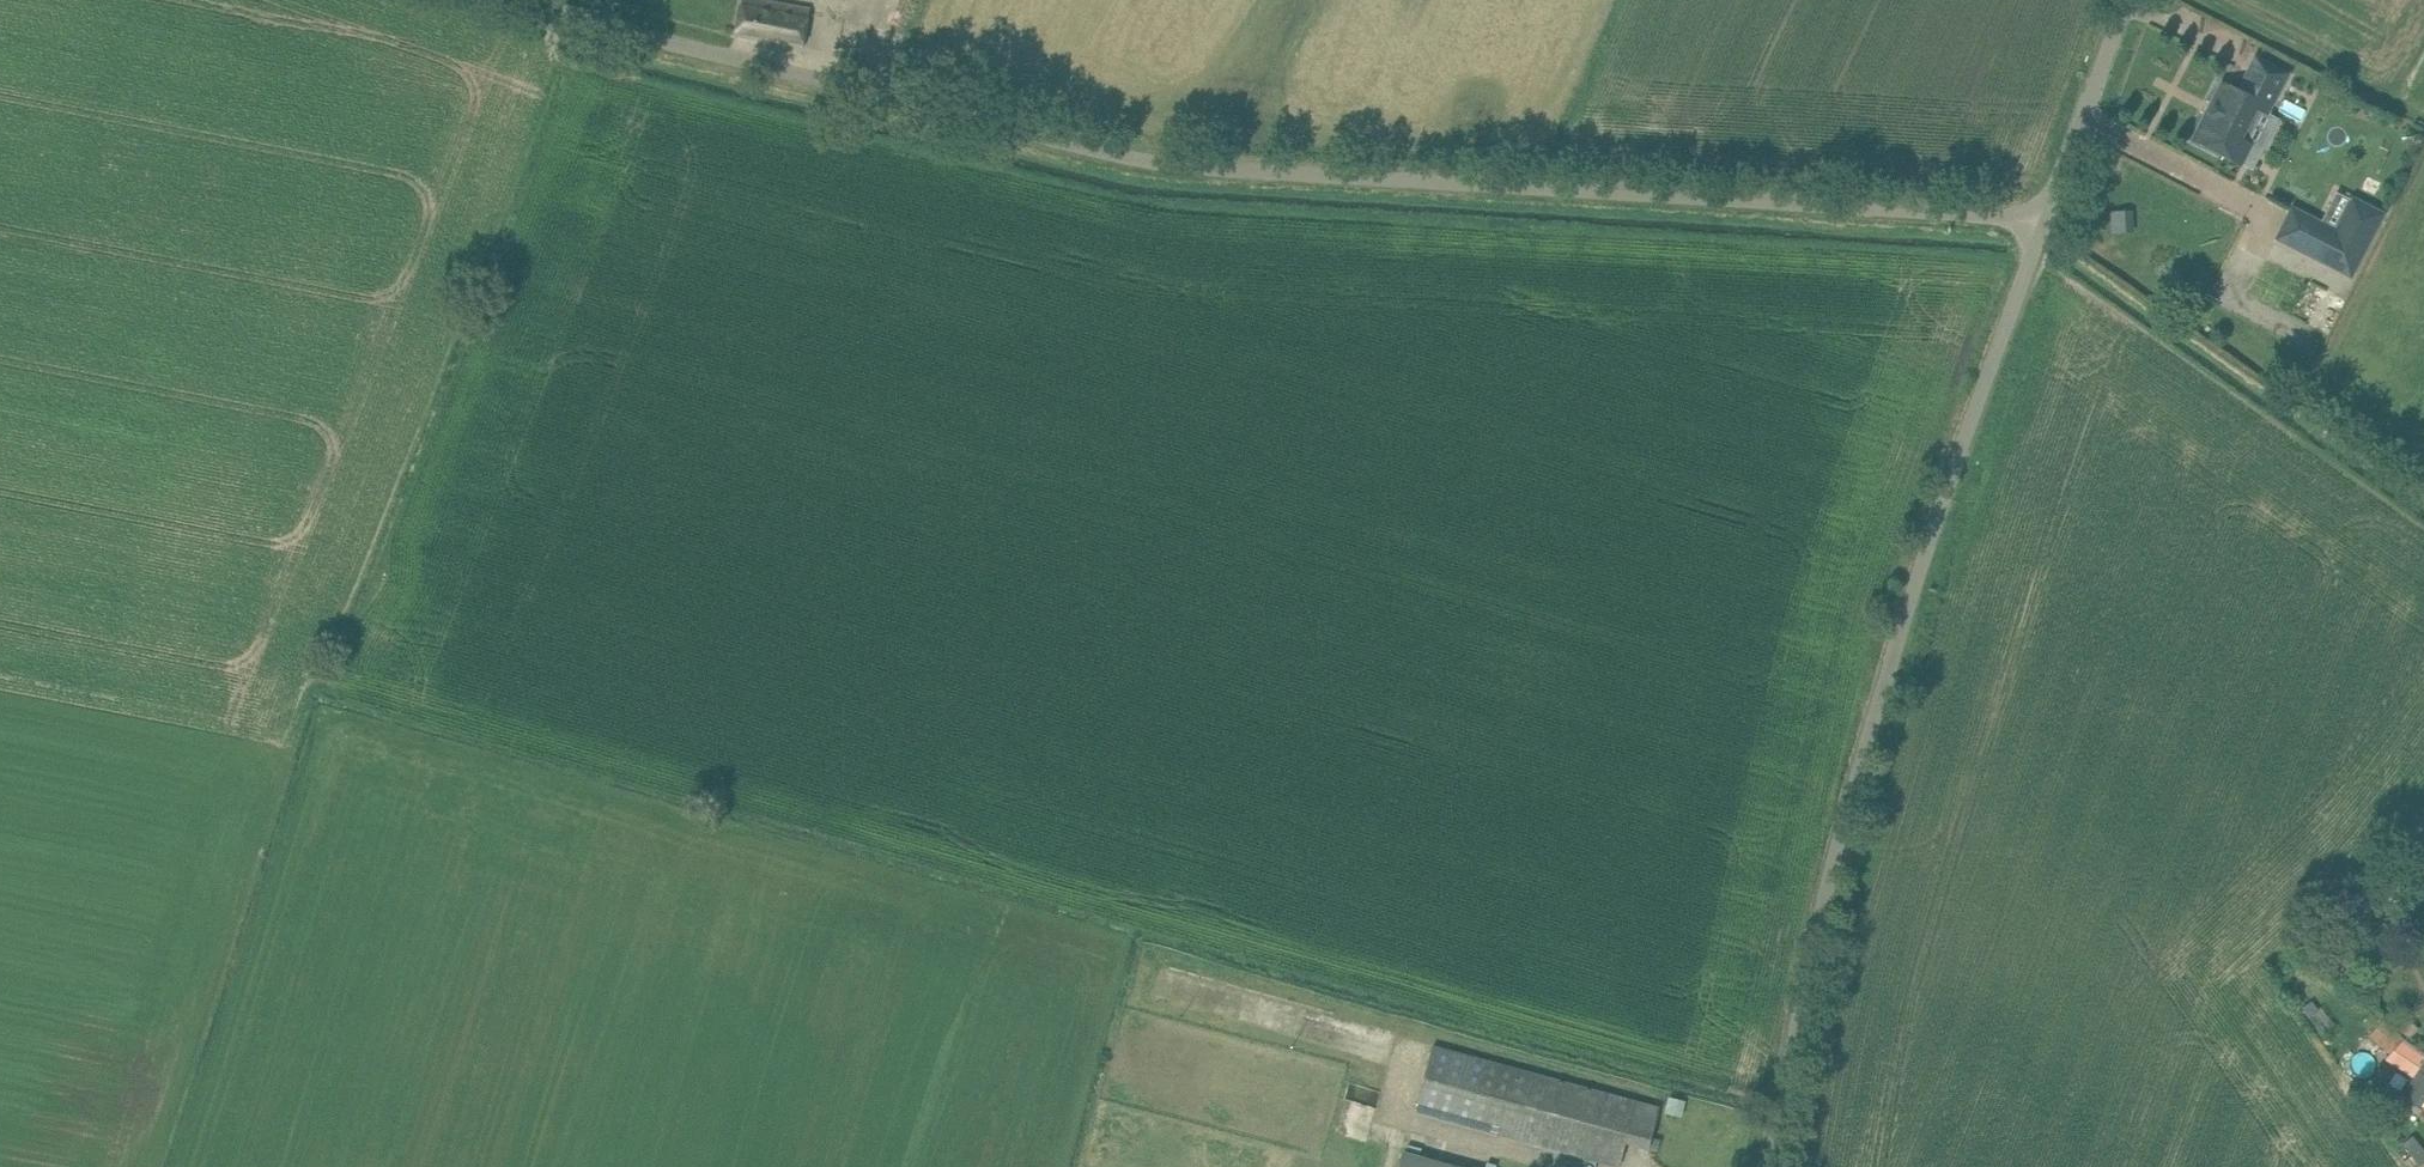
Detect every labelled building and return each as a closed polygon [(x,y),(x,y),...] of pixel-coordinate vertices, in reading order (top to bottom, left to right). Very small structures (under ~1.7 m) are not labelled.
[(775,0),(742,0),(735,36),(804,48),(811,6),(775,0)] [(2224,83),(2194,140),(2230,159),(2256,108),(2266,113),(2287,73),(2257,58),(2240,91),(2224,83)] [(2337,231),(2319,222),(2304,252),(2351,276),(2383,214),(2353,199),(2337,231)] [(2123,212),(2112,213),(2113,231),(2124,231),(2123,212)] [(2389,1052),(2404,1036),(2385,1019),(2370,1035),(2389,1052)] [(1433,1045),(1415,1111),(1619,1166),(1625,1143),(1648,1149),(1660,1107),(1433,1045)] [(2402,1096),(2423,1110),(2423,1060),(2402,1096)] [(2403,1145),(2419,1166),(2423,1163),(2423,1154),(2412,1138),(2403,1145)] [(1400,1166),(1456,1166),(1404,1153),(1400,1166)]
